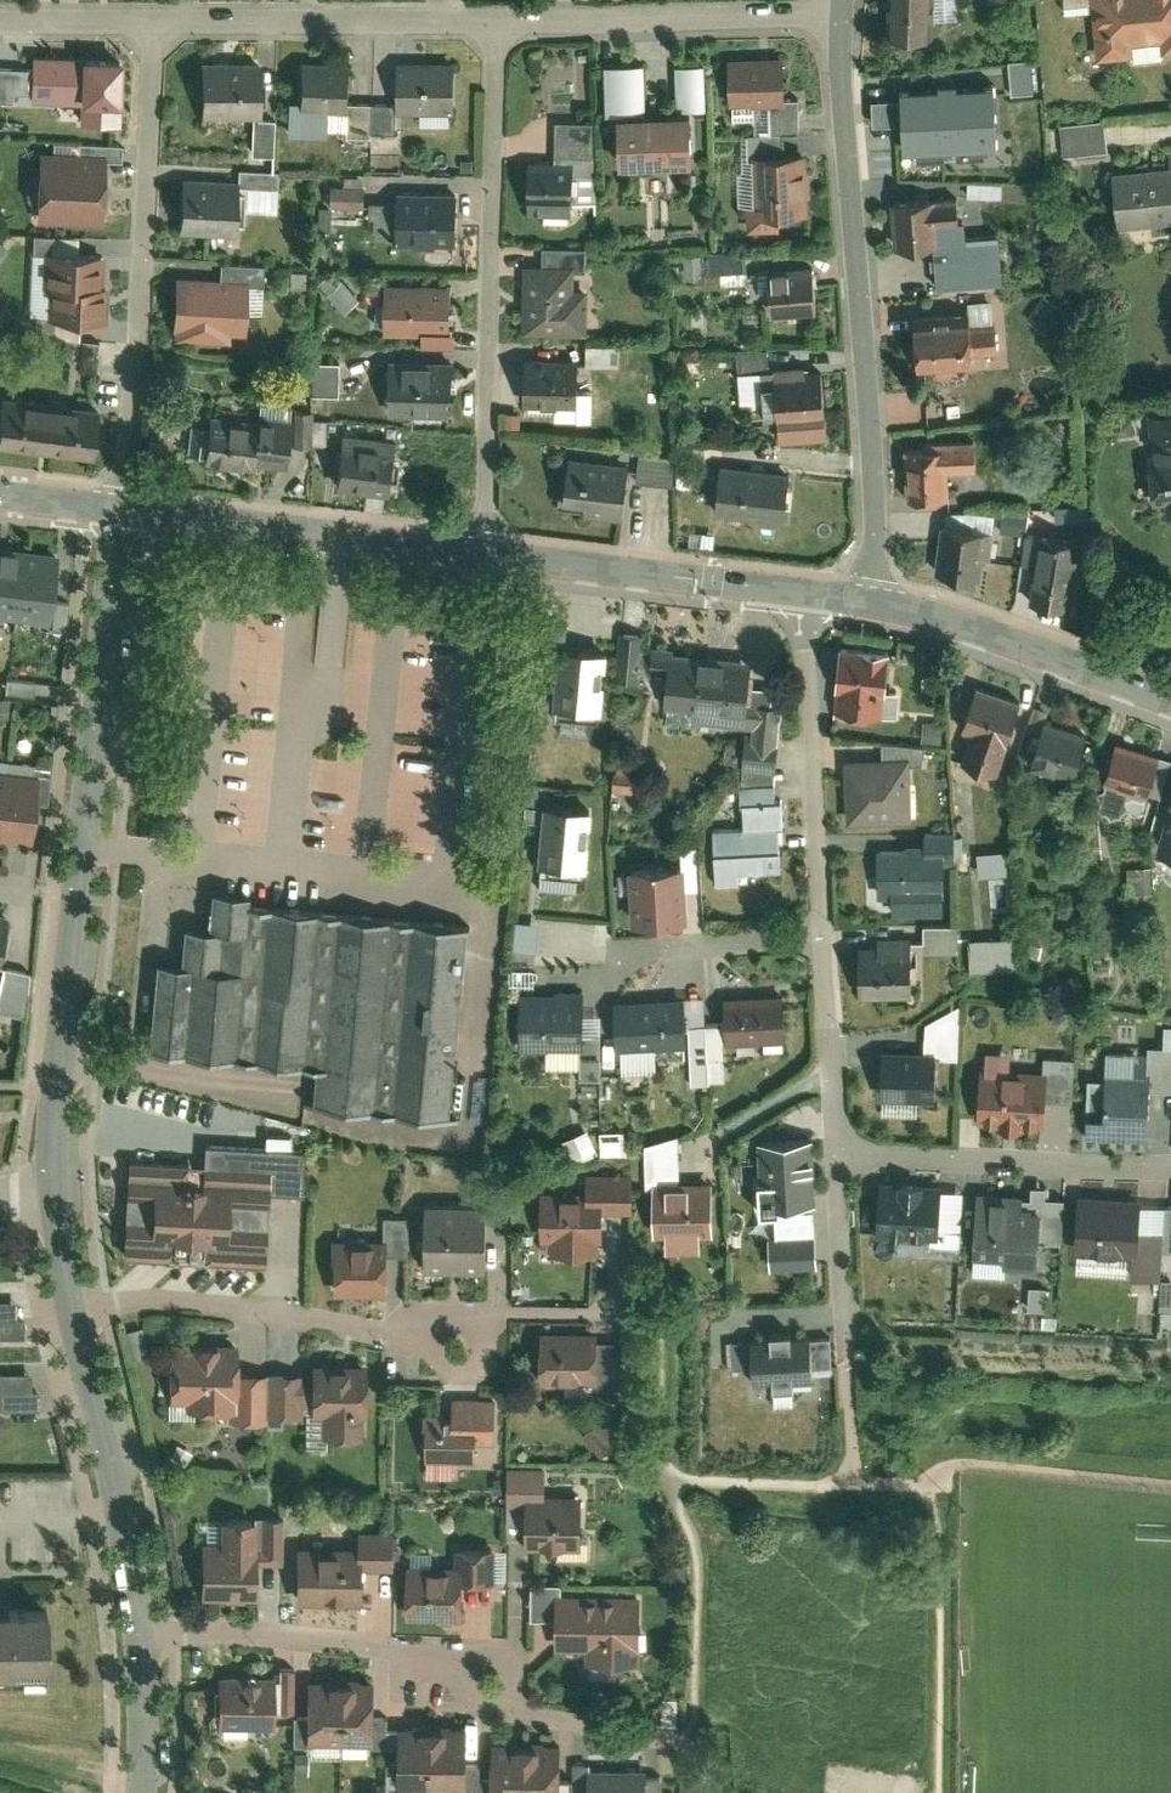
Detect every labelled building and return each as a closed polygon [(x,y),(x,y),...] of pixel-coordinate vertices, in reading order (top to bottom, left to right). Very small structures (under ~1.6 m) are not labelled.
[(886,32),(929,34),(930,19),(931,0),(887,0),(886,32)] [(930,19),(955,20),(956,0),(931,0),(930,19)] [(1092,61),(1130,57),(1129,43),(1159,40),(1161,55),(1170,54),(1170,0),(1087,0),(1092,61)] [(35,89),(35,99),(82,100),(82,119),(122,119),(122,56),(36,55),(35,67),(35,89)] [(780,56),(725,58),(726,102),(765,101),(765,106),(767,106),(781,105),(781,98),(780,56)] [(394,106),(393,113),(451,115),(452,63),(395,61),(394,106)] [(255,62),(197,63),(198,125),(250,125),(250,120),(255,121),(255,62)] [(345,64),(296,62),(295,112),(339,113),(344,114),(344,105),(345,64)] [(615,115),(642,114),(641,63),(601,65),(602,115),(615,115)] [(1032,64),(1006,66),(1008,88),(1034,86),(1032,64)] [(671,67),(672,113),(687,113),(702,112),(701,66),(671,67)] [(35,67),(0,67),(0,99),(13,99),(13,88),(35,89),(35,67)] [(945,82),(879,88),(884,137),(923,133),(921,108),(947,106),(945,82)] [(781,105),(767,106),(768,135),(780,135),(795,135),(794,97),(781,98),(781,105)] [(370,105),(344,105),(344,114),(339,113),(338,137),(370,138),(370,135),(370,105)] [(394,106),(370,105),(370,135),(393,135),(393,113),(394,106)] [(642,114),(615,115),(617,169),(689,166),(687,113),(672,113),(642,114)] [(271,157),(272,121),(255,121),(250,120),(250,125),(249,157),(271,157)] [(588,123),(552,122),(552,164),(570,164),(570,175),(588,175),(588,123)] [(1105,153),(1102,122),(1056,127),(1060,158),(1105,153)] [(752,156),(780,156),(780,135),(768,135),(744,136),(745,156),(752,156)] [(75,145),(74,156),(103,157),(103,165),(118,165),(119,147),(75,145)] [(38,154),(37,176),(23,183),(20,195),(24,208),(35,216),(35,226),(100,228),(103,165),(103,157),(74,156),(38,154)] [(805,214),(804,155),(780,156),(752,156),(753,206),(742,207),(743,233),(773,232),(772,215),(805,214)] [(1110,174),(1114,227),(1170,223),(1170,157),(1164,158),(1165,169),(1110,174)] [(552,164),(526,163),(524,216),(569,217),(570,175),(570,164),(552,164)] [(234,182),(234,191),(273,193),(275,173),(235,171),(234,182)] [(179,178),(175,234),(231,237),(234,191),(234,182),(179,178)] [(991,182),(963,182),(963,200),(991,200),(991,182)] [(329,205),(363,206),(364,189),(329,188),(329,205)] [(458,244),(460,193),(401,191),(401,201),(373,200),(373,216),(377,216),(376,233),(401,234),(400,242),(458,244)] [(960,198),(887,202),(890,246),(932,244),(962,242),(962,239),(960,198)] [(43,254),(74,256),(75,239),(26,237),(25,254),(43,254)] [(962,242),(932,244),(935,288),(998,285),(995,237),(962,239),(962,242)] [(539,250),(538,268),(570,268),(570,273),(582,274),(582,251),(539,250)] [(714,284),(744,282),(742,254),(696,253),(697,277),(713,276),(714,284)] [(99,286),(100,257),(74,256),(43,254),(41,288),(46,288),(45,320),(48,320),(78,321),(103,322),(105,286),(99,286)] [(813,312),(810,265),(766,268),(769,315),(813,312)] [(218,266),(217,282),(244,283),(243,292),(259,293),(261,268),(218,266)] [(521,267),(520,335),(583,336),(584,288),(569,287),(570,273),(570,268),(538,268),(521,267)] [(323,297),(340,317),(357,302),(340,283),(338,284),(328,273),(315,285),(325,296),(323,297)] [(302,293),(303,275),(285,275),(285,293),(302,293)] [(225,340),(240,341),(243,292),(244,283),(217,282),(173,279),(170,336),(180,337),(180,343),(225,346),(225,340)] [(447,282),(387,281),(387,331),(421,332),(420,350),(453,350),(454,329),(446,329),(447,282)] [(967,327),(988,326),(987,301),(966,302),(967,319),(967,327)] [(913,371),(974,367),(974,355),(995,354),(993,326),(988,326),(967,327),(967,319),(910,323),(913,371)] [(77,342),(78,321),(48,320),(48,341),(64,341),(77,342)] [(77,342),(64,341),(63,360),(97,362),(97,343),(77,342)] [(587,343),(586,361),(614,362),(615,343),(587,343)] [(522,405),(575,407),(576,357),(524,355),(522,405)] [(390,412),(451,413),(451,388),(457,388),(457,361),(391,360),(390,412)] [(307,390),(307,396),(335,397),(336,365),(308,364),(307,390)] [(774,395),(821,393),(820,374),(807,374),(807,367),(771,369),(771,373),(733,375),(734,405),(762,403),(762,416),(775,415),(774,395)] [(307,396),(307,390),(290,390),(290,421),(307,422),(307,396)] [(776,442),(826,440),(824,392),(821,393),(774,395),(775,415),(776,442)] [(92,457),(98,408),(1,398),(0,411),(0,447),(92,457)] [(259,408),(257,418),(287,422),(288,412),(259,408)] [(1145,413),(1149,454),(1146,454),(1150,506),(1162,505),(1163,516),(1170,516),(1170,411),(1145,413)] [(202,464),(248,470),(249,465),(283,470),(289,422),(287,422),(257,418),(252,418),(252,421),(209,416),(202,464)] [(346,432),(340,486),(394,493),(401,439),(346,432)] [(935,450),(901,451),(903,506),(944,505),(943,472),(973,471),(972,442),(934,443),(935,450)] [(672,458),(637,456),(635,483),(676,486),(672,458)] [(583,518),(621,522),(627,464),(567,458),(562,508),(584,510),(583,518)] [(713,518),(781,526),(787,475),(719,467),(713,518)] [(1083,511),(1052,511),(1052,527),(1084,527),(1083,511)] [(943,514),(941,528),(987,533),(989,520),(943,514)] [(1000,521),(998,536),(1021,539),(1024,519),(1001,516),(1000,521)] [(1000,521),(989,520),(987,533),(989,534),(988,544),(997,545),(998,536),(1000,521)] [(941,528),(938,527),(932,574),(977,579),(979,562),(986,563),(988,544),(989,534),(987,533),(941,528)] [(1034,569),(1038,541),(1038,538),(1024,536),(1020,567),(1034,569)] [(1068,612),(1077,546),(1038,541),(1034,569),(1029,606),(1068,612)] [(0,545),(0,612),(52,616),(53,596),(57,550),(0,545)] [(53,596),(52,616),(51,630),(67,631),(70,597),(53,596)] [(556,714),(598,718),(605,652),(563,648),(556,714)] [(888,654),(838,649),(832,712),(878,716),(882,717),(884,695),(888,654)] [(749,729),(748,742),(742,741),(740,772),(770,774),(775,775),(777,744),(774,744),(778,691),(751,689),(745,689),(748,662),(721,659),(721,654),(696,652),(696,657),(668,654),(662,707),(687,709),(686,722),(749,729)] [(6,678),(4,693),(33,696),(34,681),(6,678)] [(1019,702),(971,688),(959,731),(970,734),(961,765),(997,776),(1019,702)] [(895,696),(884,695),(882,717),(878,716),(878,719),(893,721),(895,696)] [(1087,736),(1042,721),(1027,765),(1071,780),(1087,736)] [(882,743),(882,762),(905,762),(906,766),(919,765),(923,748),(882,743)] [(1158,758),(1114,744),(1101,784),(1145,798),(1148,786),(1158,758)] [(1158,758),(1148,786),(1161,790),(1170,762),(1158,758)] [(631,798),(638,765),(614,760),(607,793),(631,798)] [(882,762),(842,763),(844,825),(907,823),(906,766),(905,762),(882,762)] [(0,772),(0,843),(24,846),(29,807),(33,776),(0,772)] [(770,774),(740,772),(738,804),(740,804),(771,802),(770,774)] [(33,776),(29,807),(43,808),(47,778),(33,776)] [(1158,839),(1170,843),(1170,797),(1158,839)] [(740,804),(741,830),(777,828),(783,828),(782,802),(771,802),(740,804)] [(549,804),(543,867),(589,871),(595,808),(549,804)] [(734,875),(779,873),(777,828),(741,830),(711,831),(713,884),(735,883),(734,875)] [(922,835),(922,850),(940,849),(940,858),(951,858),(951,834),(922,835)] [(922,850),(876,850),(877,896),(889,896),(889,918),(941,918),(940,858),(940,849),(922,850)] [(1002,856),(983,858),(984,872),(1004,870),(1002,856)] [(684,864),(634,867),(637,928),(687,925),(684,864)] [(248,900),(208,896),(205,930),(193,929),(181,928),(178,965),(150,963),(142,1050),(317,1065),(314,1106),(453,1118),(469,927),(247,909),(248,900)] [(516,917),(515,945),(538,946),(539,918),(516,917)] [(921,942),(909,942),(908,954),(960,955),(960,927),(921,927),(921,942)] [(969,935),(970,966),(1019,964),(1017,932),(969,935)] [(858,944),(857,996),(908,997),(908,954),(909,942),(909,938),(875,937),(875,944),(858,944)] [(27,970),(4,966),(0,986),(0,1008),(23,1013),(27,970)] [(723,1026),(724,1046),(782,1045),(781,994),(723,995),(723,1026)] [(582,995),(522,995),(522,1044),(582,1044),(582,1035),(582,995)] [(685,1027),(684,997),(612,998),(613,1050),(685,1048),(685,1027)] [(924,1024),(923,1056),(934,1057),(934,1060),(956,1061),(956,1008),(924,1024)] [(705,1027),(705,1062),(706,1085),(724,1085),(724,1046),(723,1026),(705,1027)] [(705,1027),(685,1027),(685,1048),(686,1062),(705,1062),(705,1027)] [(599,1035),(582,1035),(582,1044),(582,1077),(599,1077),(599,1035)] [(1148,1085),(1170,1085),(1170,1046),(1150,1045),(1149,1072),(1148,1085)] [(1043,1069),(1042,1095),(1071,1096),(1073,1055),(1044,1054),(1043,1069)] [(923,1056),(878,1055),(877,1103),(932,1105),(934,1060),(934,1057),(923,1056)] [(981,1066),(978,1120),(1040,1123),(1042,1095),(1043,1069),(981,1066)] [(1087,1070),(1085,1133),(1147,1135),(1148,1085),(1149,1072),(1087,1070)] [(601,1128),(603,1150),(626,1148),(624,1126),(601,1128)] [(573,1158),(597,1150),(589,1127),(566,1134),(573,1158)] [(656,1185),(679,1185),(678,1135),(643,1145),(645,1191),(656,1191),(656,1185)] [(810,1139),(760,1141),(762,1185),(758,1185),(760,1220),(775,1220),(779,1220),(778,1211),(812,1210),(810,1139)] [(201,1149),(200,1166),(266,1169),(265,1199),(301,1201),(303,1153),(201,1149)] [(125,1258),(263,1263),(265,1199),(266,1169),(200,1166),(129,1163),(125,1258)] [(589,1173),(589,1193),(605,1193),(605,1212),(631,1212),(631,1174),(589,1173)] [(878,1179),(877,1231),(931,1232),(938,1232),(938,1225),(939,1180),(878,1179)] [(1031,1182),(1031,1196),(1039,1196),(1037,1237),(1060,1239),(1063,1193),(1046,1192),(1047,1183),(1031,1182)] [(712,1235),(712,1185),(679,1185),(656,1185),(656,1191),(656,1235),(712,1235)] [(1079,1190),(1076,1243),(1135,1246),(1136,1225),(1138,1193),(1079,1190)] [(1031,1196),(978,1192),(974,1250),(1003,1252),(1002,1258),(1035,1260),(1037,1237),(1039,1196),(1031,1196)] [(541,1193),(541,1248),(557,1248),(557,1258),(596,1258),(596,1244),(605,1244),(605,1212),(605,1193),(589,1193),(541,1193)] [(1164,1227),(1162,1244),(1170,1244),(1170,1201),(1166,1201),(1164,1227)] [(421,1271),(482,1271),(482,1225),(482,1206),(421,1206),(421,1271)] [(816,1271),(812,1210),(778,1211),(779,1220),(775,1220),(776,1240),(771,1240),(772,1272),(816,1271)] [(384,1243),(384,1258),(405,1258),(405,1219),(380,1219),(380,1243),(384,1243)] [(961,1226),(938,1225),(938,1232),(931,1232),(931,1241),(960,1242),(961,1226)] [(1164,1227),(1136,1225),(1135,1246),(1133,1273),(1161,1275),(1162,1244),(1164,1227)] [(329,1297),(384,1297),(384,1258),(384,1243),(380,1243),(329,1243),(329,1297)] [(1029,1306),(1045,1306),(1045,1283),(1029,1283),(1029,1306)] [(0,1304),(0,1339),(20,1340),(21,1321),(11,1321),(11,1304),(0,1304)] [(595,1334),(536,1333),(535,1386),(589,1387),(594,1387),(594,1345),(595,1334)] [(814,1378),(813,1340),(749,1343),(750,1381),(814,1378)] [(594,1387),(589,1387),(589,1398),(611,1398),(611,1395),(627,1396),(628,1354),(612,1354),(612,1345),(594,1345),(594,1387)] [(234,1348),(166,1346),(165,1405),(182,1405),(182,1412),(225,1413),(232,1413),(233,1377),(234,1348)] [(306,1380),(306,1406),(305,1411),(309,1411),(308,1417),(319,1418),(319,1440),(357,1441),(358,1418),(363,1419),(364,1368),(306,1367),(306,1380)] [(0,1375),(0,1411),(34,1412),(34,1393),(24,1393),(25,1376),(0,1375)] [(261,1378),(233,1377),(232,1413),(225,1413),(224,1425),(260,1426),(260,1421),(261,1378)] [(298,1379),(261,1378),(260,1421),(298,1422),(298,1406),(306,1406),(306,1380),(298,1380),(298,1379)] [(421,1464),(470,1466),(471,1448),(493,1449),(494,1403),(449,1401),(448,1422),(422,1421),(421,1464)] [(620,1446),(601,1420),(578,1437),(597,1462),(620,1446)] [(522,1550),(578,1551),(578,1498),(541,1498),(541,1469),(505,1469),(504,1509),(522,1509),(522,1550)] [(197,1602),(249,1604),(250,1567),(251,1523),(217,1522),(217,1548),(198,1547),(197,1602)] [(251,1523),(250,1567),(277,1567),(278,1523),(251,1523)] [(359,1552),(359,1574),(389,1574),(390,1533),(356,1533),(355,1552),(359,1552)] [(292,1606),(359,1607),(359,1574),(359,1552),(355,1552),(292,1551),(292,1606)] [(454,1571),(454,1587),(490,1587),(490,1551),(454,1551),(454,1571)] [(401,1623),(454,1623),(454,1587),(454,1571),(401,1571),(401,1623)] [(532,1621),(556,1621),(556,1597),(562,1597),(562,1586),(533,1586),(532,1621)] [(635,1667),(635,1597),(562,1597),(556,1597),(556,1621),(556,1653),(581,1653),(581,1667),(635,1667)] [(46,1678),(43,1608),(0,1610),(0,1680),(46,1678)] [(270,1672),(220,1671),(219,1720),(268,1722),(269,1713),(270,1683),(270,1672)] [(276,1713),(277,1698),(288,1698),(289,1672),(276,1672),(276,1683),(270,1683),(269,1713),(276,1713)] [(371,1684),(304,1683),(303,1718),(303,1743),(303,1747),(370,1748),(371,1720),(371,1684)] [(676,1730),(676,1701),(659,1701),(658,1729),(676,1730)] [(303,1743),(303,1718),(290,1718),(290,1743),(303,1743)] [(385,1720),(371,1720),(370,1748),(384,1748),(385,1720)] [(464,1730),(397,1729),(397,1761),(397,1791),(463,1792),(463,1767),(464,1730)] [(489,1744),(488,1781),(488,1792),(559,1792),(559,1781),(559,1745),(489,1744)] [(397,1791),(397,1761),(383,1761),(383,1791),(397,1791)] [(571,1782),(571,1790),(587,1791),(587,1771),(589,1771),(590,1765),(572,1765),(571,1782)] [(478,1781),(478,1768),(463,1767),(463,1792),(478,1792),(478,1781)] [(587,1791),(587,1792),(644,1792),(645,1778),(645,1771),(589,1771),(587,1771),(587,1791)] [(645,1778),(644,1792),(658,1792),(658,1778),(645,1778)] [(488,1781),(478,1781),(478,1792),(488,1792),(488,1781)] [(559,1781),(559,1792),(571,1792),(571,1790),(571,1782),(559,1781)]
